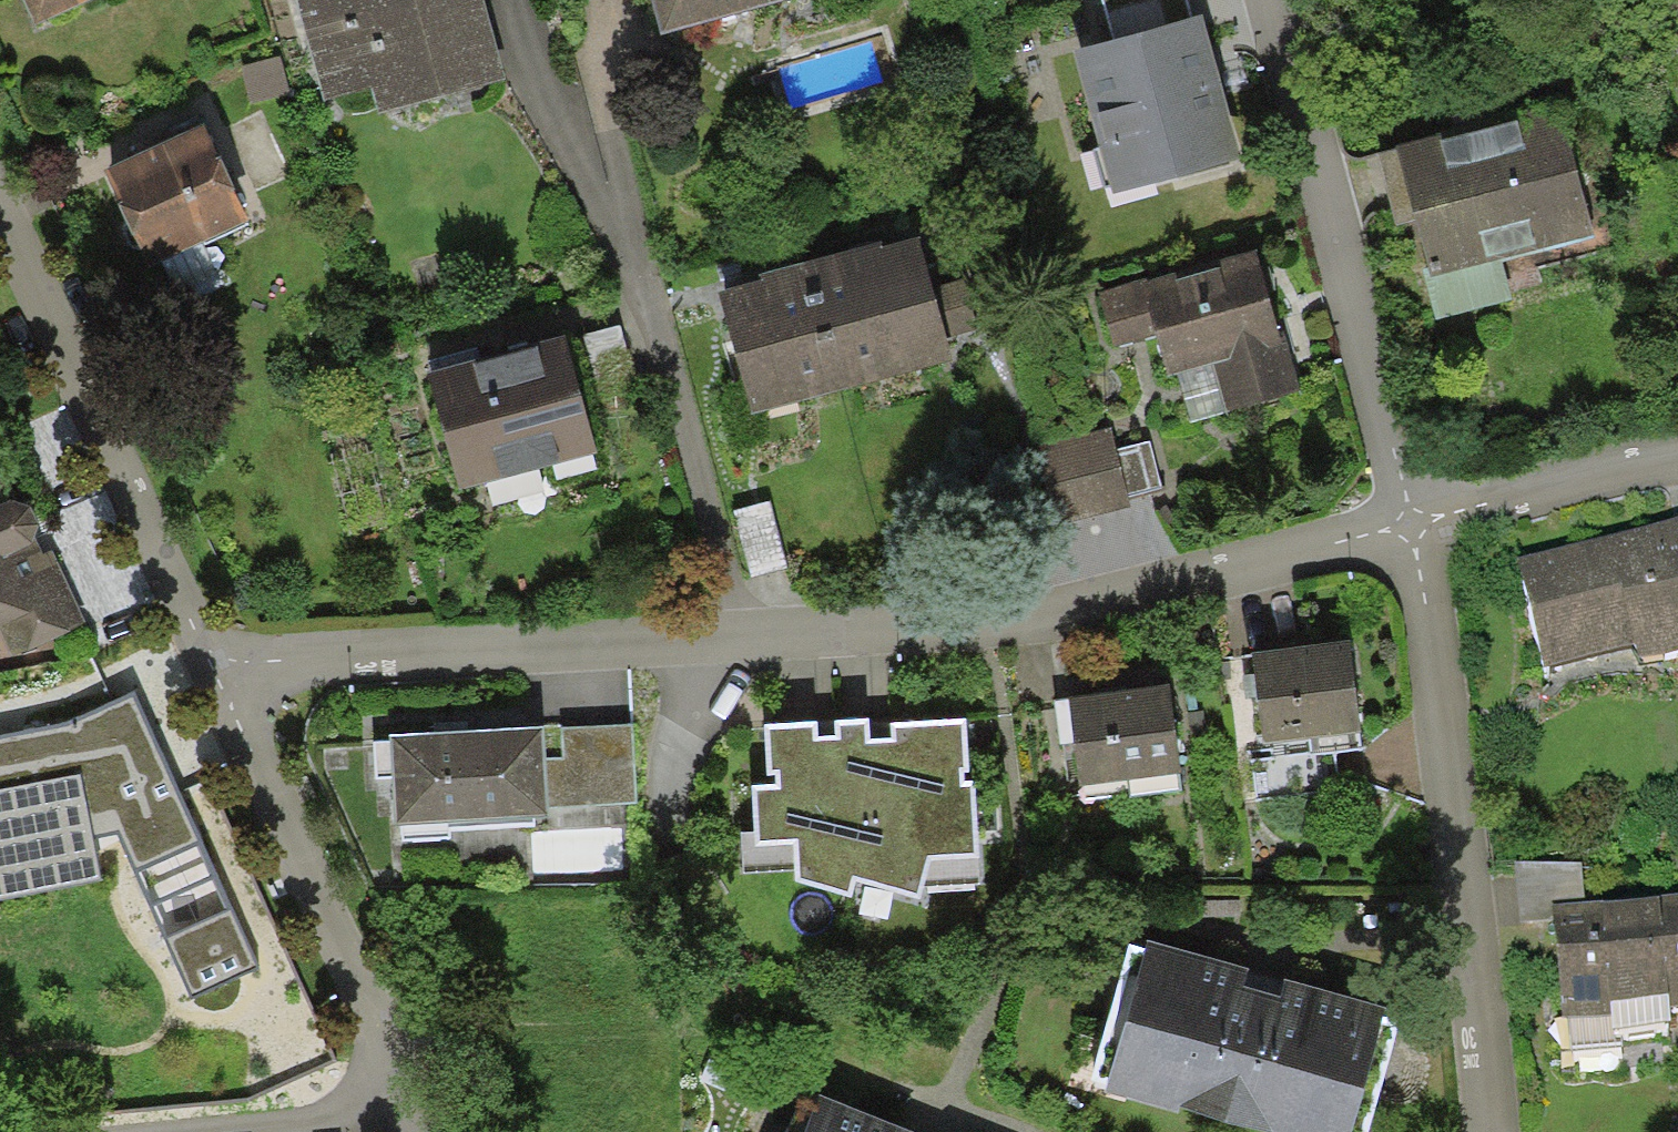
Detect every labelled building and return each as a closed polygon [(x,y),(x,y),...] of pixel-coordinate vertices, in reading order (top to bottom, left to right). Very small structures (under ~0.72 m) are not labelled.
[(35,23),(85,0),(24,0),(35,23)] [(325,100),(371,87),(378,114),(505,79),(483,0),(297,0),(325,100)] [(660,39),(803,0),(649,0),(660,39)] [(1114,40),(1193,18),(1188,0),(1102,0),(1114,40)] [(1241,160),(1201,15),(1193,18),(1114,40),(1071,52),(1112,196),(1241,160)] [(281,57),(241,66),(250,104),(290,94),(281,57)] [(1591,236),(1557,108),(1377,155),(1396,227),(1413,222),(1428,279),(1591,236)] [(248,219),(202,123),(103,170),(149,266),(248,219)] [(880,242),(816,260),(851,388),(952,360),(945,336),(982,326),(968,276),(932,286),(918,237),(882,247),(880,242)] [(1145,279),(1098,292),(1114,347),(1155,336),(1167,376),(1177,373),(1214,363),(1228,412),(1301,391),(1285,336),(1280,338),(1263,278),(1255,251),(1146,282),(1145,279)] [(751,414),(851,388),(816,260),(759,275),(761,280),(718,292),(751,414)] [(620,325),(584,335),(598,385),(634,375),(620,325)] [(565,333),(428,371),(460,490),(597,452),(565,333)] [(1192,422),(1228,412),(1214,363),(1177,373),(1192,422)] [(1111,430),(1036,448),(1056,527),(1131,509),(1128,496),(1162,488),(1150,441),(1116,450),(1111,430)] [(0,461),(0,657),(83,620),(9,457),(0,461)] [(772,501),(734,511),(752,579),(790,570),(772,501)] [(1519,557),(1545,669),(1568,663),(1635,646),(1639,661),(1677,650),(1677,517),(1519,557)] [(1359,732),(1350,640),(1253,651),(1263,743),(1359,732)] [(1068,699),(1080,788),(1180,774),(1168,685),(1111,693),(1068,699)] [(0,736),(0,899),(101,881),(94,837),(117,833),(192,997),(257,965),(134,691),(74,719),(0,736)] [(818,724),(764,726),(765,776),(776,776),(776,785),(752,785),(755,848),(794,846),(795,883),(850,898),(855,881),(919,899),(930,862),(979,860),(974,781),(964,783),(964,774),(969,774),(967,721),(892,725),(892,741),(882,741),(869,741),(870,721),(835,722),(835,738),(827,738),(819,738),(818,724)] [(636,802),(631,726),(562,730),(562,726),(543,727),(548,817),(549,830),(623,826),(622,803),(636,802)] [(470,731),(391,735),(396,825),(548,817),(543,727),(470,731)] [(1583,862),(1514,862),(1520,923),(1554,919),(1553,904),(1585,901),(1583,862)] [(1553,904),(1554,919),(1565,1049),(1622,1044),(1621,1028),(1671,1023),(1670,1007),(1677,1006),(1677,893),(1585,901),(1553,904)] [(1149,939),(1106,1089),(1255,1131),(1352,1131),(1388,1008),(1268,973),(1149,939)] [(819,1096),(805,1131),(909,1131),(819,1096)]
